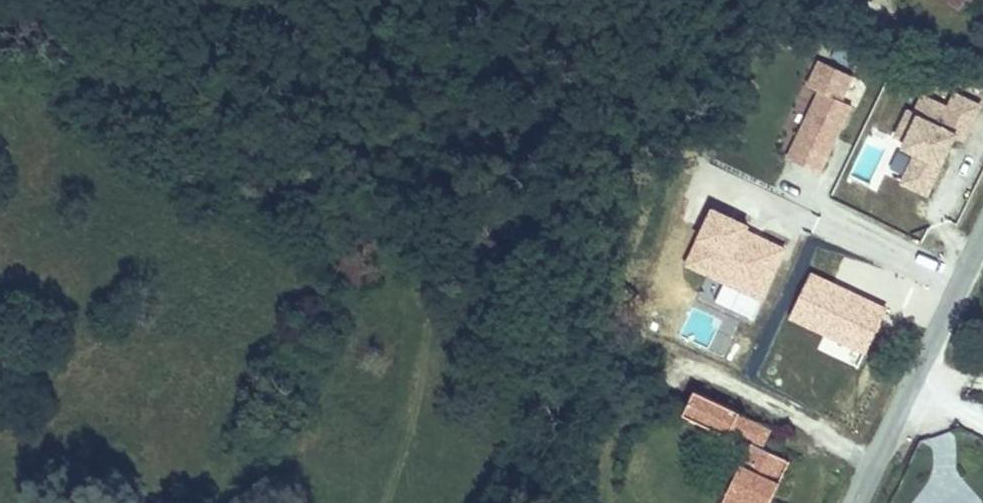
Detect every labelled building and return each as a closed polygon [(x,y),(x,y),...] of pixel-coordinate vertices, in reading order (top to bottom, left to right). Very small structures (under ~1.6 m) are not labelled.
[(952,20),(968,0),(925,0),(952,20)] [(822,172),(853,101),(846,98),(857,73),(846,69),(853,52),(820,38),(801,81),(815,87),(785,156),(822,172)] [(898,182),(930,195),(961,120),(973,125),(982,100),(982,99),(954,87),(949,99),(919,86),(897,140),(913,147),(898,182)] [(894,179),(912,150),(877,128),(847,175),(874,191),(885,173),(894,179)] [(789,477),(763,463),(769,447),(737,432),(738,428),(692,413),(683,437),(729,458),(729,452),(750,464),(733,502),(778,502),(789,477)]
